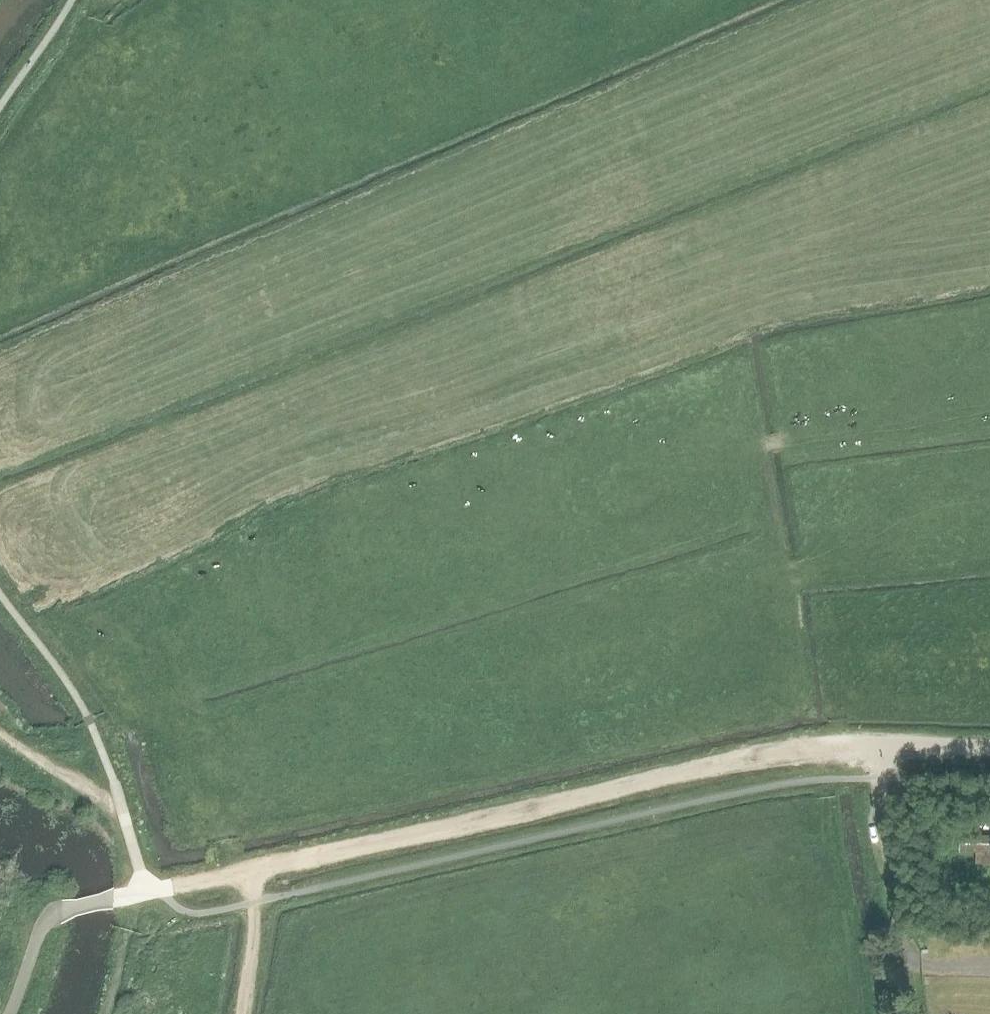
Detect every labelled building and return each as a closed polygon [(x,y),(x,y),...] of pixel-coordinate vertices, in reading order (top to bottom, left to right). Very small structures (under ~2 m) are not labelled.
[(959,834),(959,852),(976,852),(976,864),(989,864),(989,835),(959,834)]
